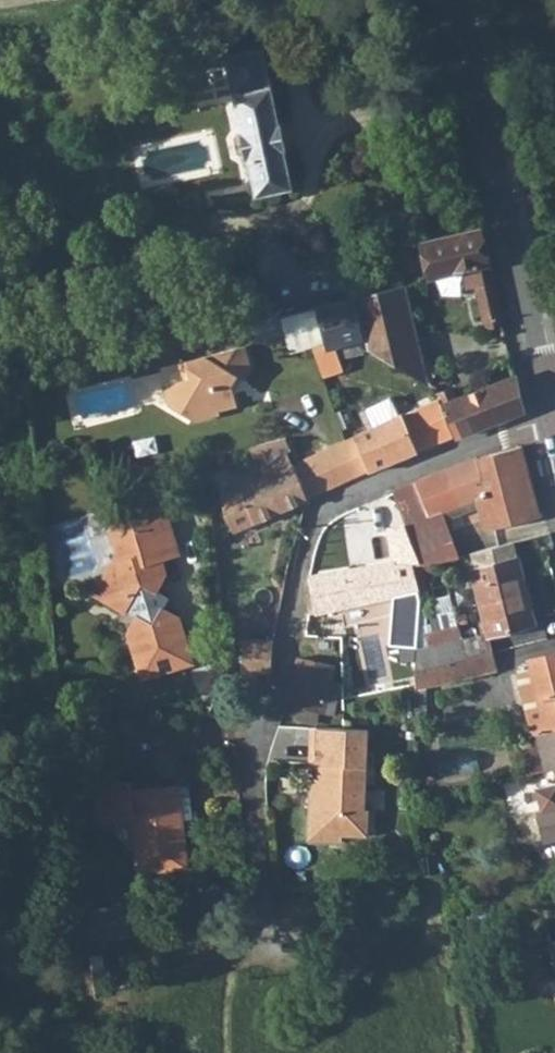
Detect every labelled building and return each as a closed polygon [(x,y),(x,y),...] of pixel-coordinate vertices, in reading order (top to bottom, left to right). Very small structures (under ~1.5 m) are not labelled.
[(265,49),(229,56),(258,197),(294,190),(265,49)] [(479,229),(425,241),(432,273),(433,278),(475,268),(489,327),(505,323),(483,228),(479,229)] [(355,299),(354,299),(364,339),(366,346),(410,373),(419,358),(424,362),(406,292),(405,286),(355,299)] [(354,299),(287,317),(291,337),(297,354),(320,347),(329,345),(330,349),(364,339),(354,299)] [(257,316),(259,324),(284,317),(283,310),(275,304),(262,307),(257,316)] [(247,344),(211,352),(212,357),(248,348),(247,344)] [(169,401),(195,417),(220,411),(220,407),(239,402),(233,382),(238,372),(244,376),(251,362),(248,348),(212,357),(211,352),(182,360),(186,376),(164,381),(169,401)] [(419,358),(410,373),(432,388),(441,374),(424,362),(419,358)] [(451,376),(438,391),(458,437),(526,411),(519,379),(462,400),(451,376)] [(377,420),(396,415),(393,401),(374,405),(377,420)] [(433,401),(403,415),(418,452),(448,441),(433,401)] [(403,415),(357,436),(370,473),(418,452),(403,415)] [(343,442),(328,449),(342,485),(370,473),(357,436),(343,442)] [(467,462),(391,491),(396,506),(423,499),(429,518),(403,528),(414,564),(460,557),(447,511),(478,500),(486,533),(544,516),(529,442),(467,462)] [(328,449),(294,464),(310,499),(342,485),(328,449)] [(294,464),(289,451),(239,475),(243,487),(224,495),(227,514),(235,532),(256,523),(309,500),(310,499),(294,464)] [(137,527),(118,534),(123,552),(98,596),(142,620),(132,636),(144,679),(194,665),(182,622),(165,611),(159,593),(169,577),(164,560),(182,556),(168,505),(134,515),(137,527)] [(134,515),(114,521),(118,534),(137,527),(134,515)] [(422,590),(414,564),(395,567),(394,562),(380,564),(377,552),(350,557),(352,569),(312,575),(319,612),(402,599),(404,606),(426,602),(422,590)] [(521,557),(473,569),(490,636),(538,624),(521,557)] [(245,638),(243,671),(277,673),(278,640),(245,638)] [(468,639),(431,648),(423,670),(473,658),(468,639)] [(423,670),(418,691),(501,670),(497,652),(473,658),(423,670)] [(527,662),(530,672),(545,736),(554,733),(554,655),(527,662)] [(300,656),(287,703),(327,713),(339,665),(300,656)] [(530,672),(517,675),(527,723),(531,739),(536,738),(545,736),(530,672)] [(346,727),(322,726),(320,762),(317,762),(315,798),(319,798),(318,839),(345,840),(345,823),(346,753),(346,727)] [(374,728),(346,727),(346,753),(345,823),(345,840),(348,840),(349,834),(374,835),(375,808),(371,808),(374,728)] [(545,736),(554,773),(554,733),(545,736)] [(173,773),(94,783),(97,817),(124,813),(132,869),(183,863),(173,773)] [(538,812),(547,847),(554,845),(554,808),(538,812)]
